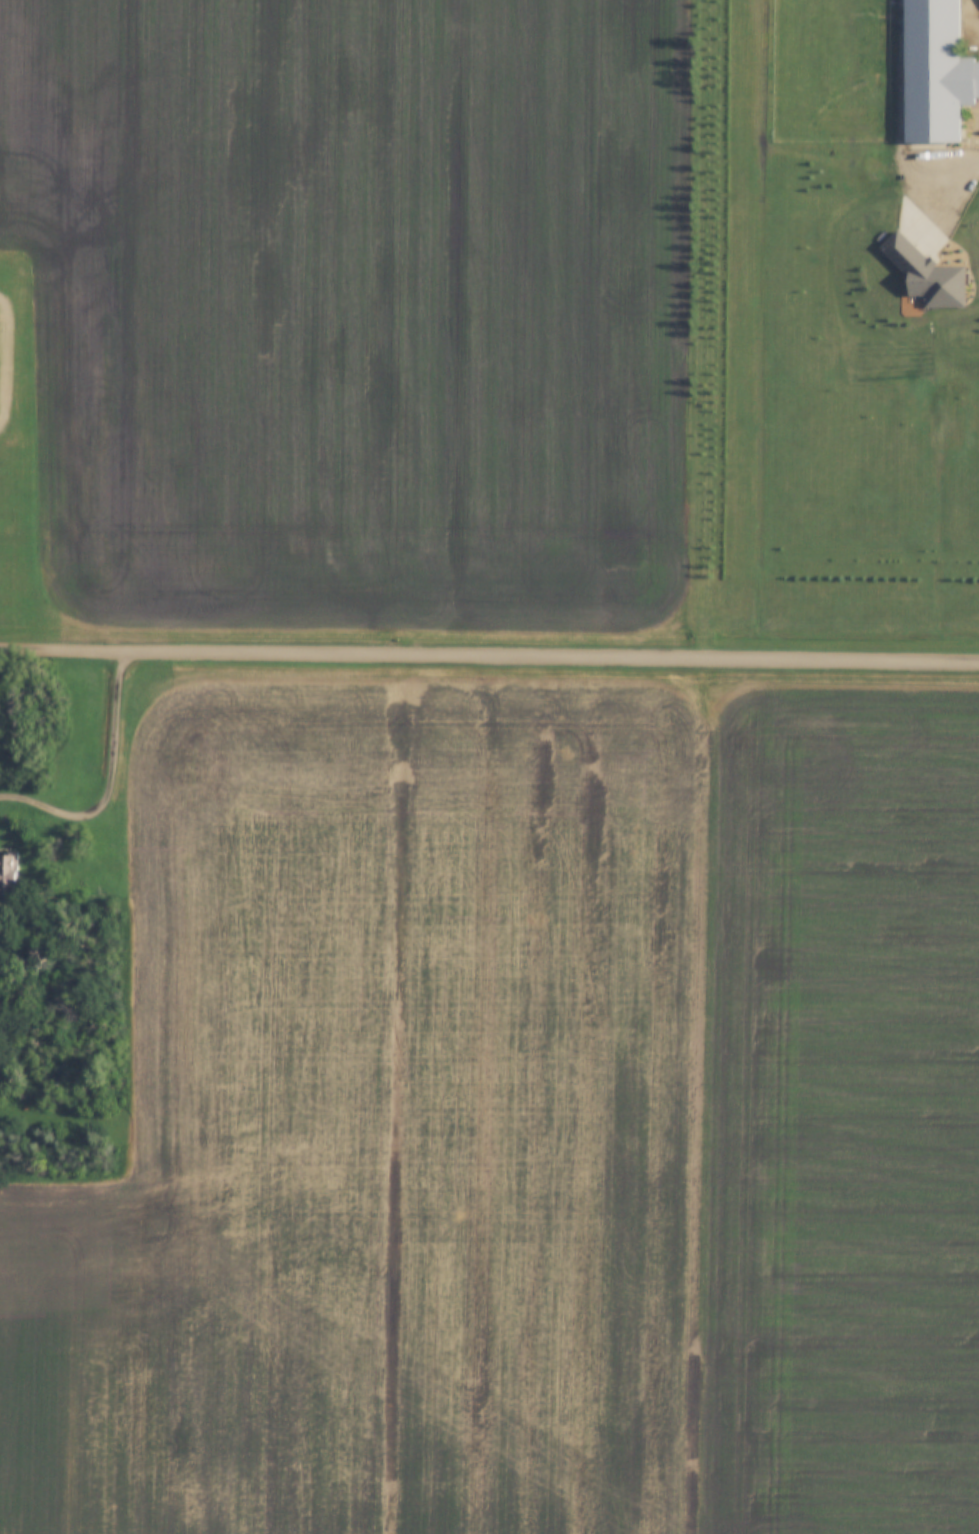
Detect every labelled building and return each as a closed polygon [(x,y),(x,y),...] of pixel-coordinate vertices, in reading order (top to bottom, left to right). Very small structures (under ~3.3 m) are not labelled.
[(906,143),(906,0),(962,0),(962,57),(976,57),(976,62),(978,62),(978,98),(976,98),(976,105),(962,105),(962,143),(906,143)] [(13,894),(0,894),(0,854),(13,854),(13,869),(16,869),(16,883),(13,883),(13,894)]
